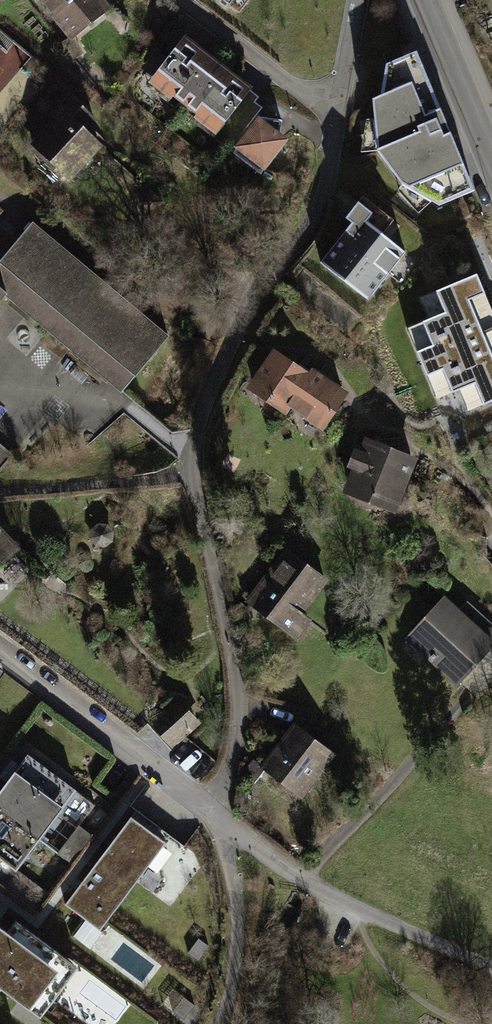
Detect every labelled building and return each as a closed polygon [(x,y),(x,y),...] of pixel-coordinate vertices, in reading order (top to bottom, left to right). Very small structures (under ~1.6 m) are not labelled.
[(72,46),(116,14),(105,0),(38,0),(72,46)] [(441,198),(475,181),(416,42),(384,56),(380,85),(371,90),(377,141),(402,177),(441,198)] [(265,106),(183,44),(149,89),(231,150),(265,106)] [(107,154),(65,119),(34,155),(76,191),(107,154)] [(368,298),(409,248),(384,228),(394,215),(364,191),(347,212),(354,218),(320,259),(368,298)] [(3,298),(122,397),(168,341),(33,227),(0,265),(0,302),(3,298)] [(491,399),(491,313),(475,273),(418,297),(428,320),(407,329),(436,399),(462,389),(470,409),(491,399)] [(352,403),(282,360),(256,402),(326,445),(352,403)] [(406,508),(426,452),(366,430),(346,487),(406,508)] [(97,522),(90,527),(89,539),(96,545),(105,546),(112,540),(113,529),(106,522),(97,522)] [(21,544),(0,523),(0,564),(21,544)] [(333,589),(293,562),(257,616),(297,643),(333,589)] [(411,638),(462,682),(491,647),(491,629),(451,593),(411,638)] [(172,751),(201,723),(181,702),(152,730),(172,751)] [(340,750),(300,719),(266,762),(306,793),(340,750)] [(31,763),(0,805),(0,863),(29,885),(88,805),(31,763)] [(167,852),(133,827),(70,910),(104,936),(167,852)] [(0,941),(0,992),(35,1019),(60,987),(0,941)]
